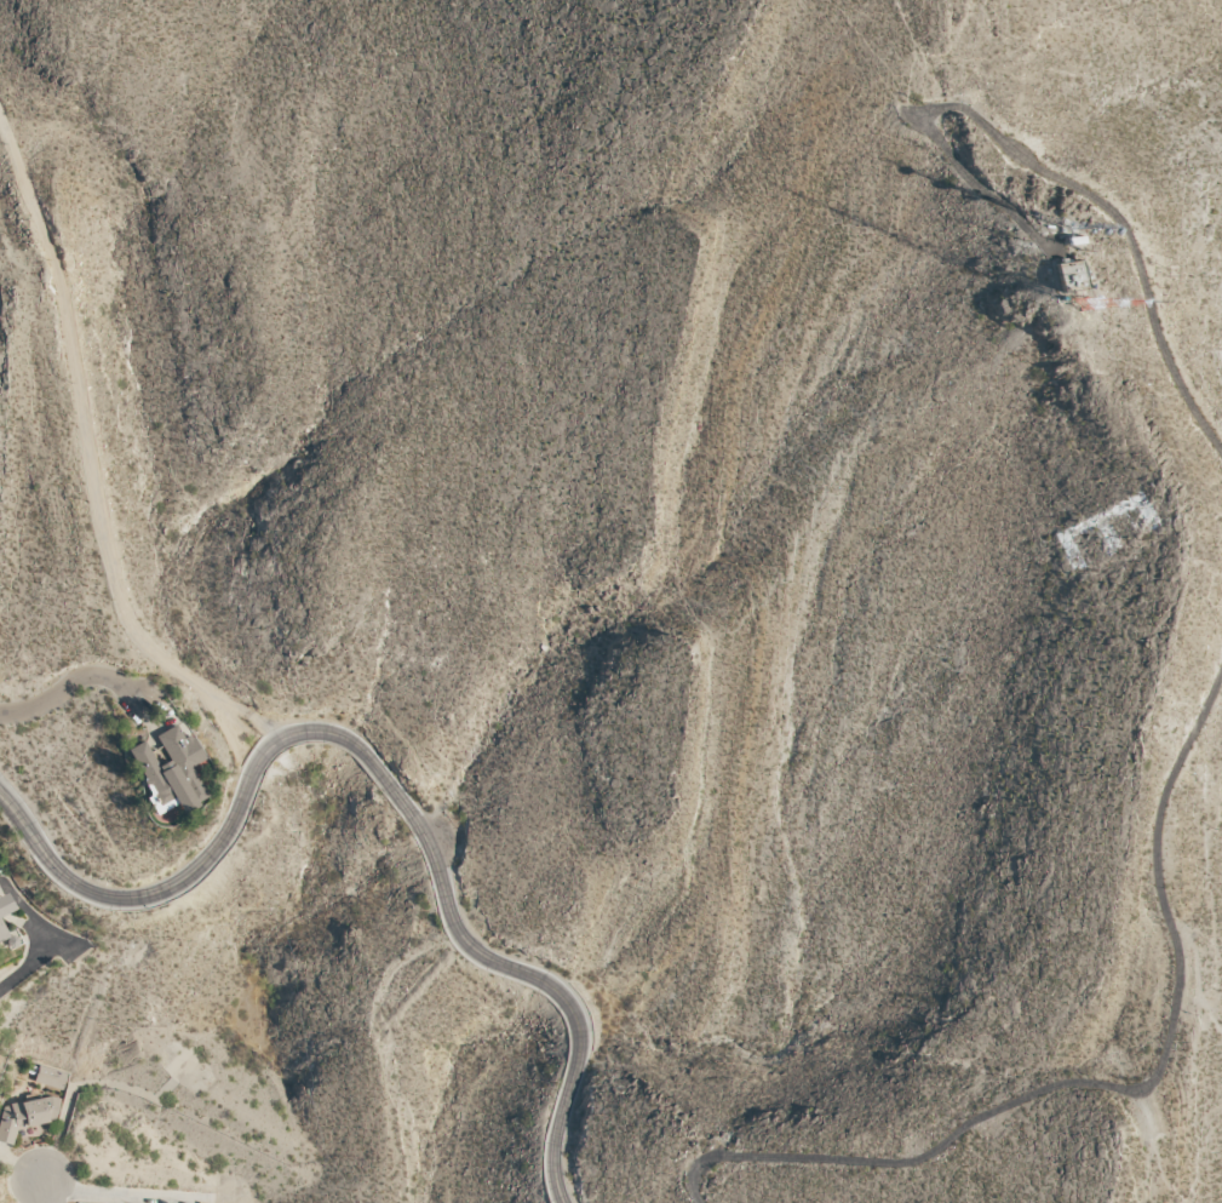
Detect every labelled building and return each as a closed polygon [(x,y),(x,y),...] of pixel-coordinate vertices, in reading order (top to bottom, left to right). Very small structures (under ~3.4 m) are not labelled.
[(127,748),(149,793),(144,796),(153,815),(175,804),(178,811),(204,799),(188,766),(201,760),(189,734),(180,738),(174,725),(154,734),(166,760),(155,766),(143,741),(127,748)] [(4,938),(9,950),(22,944),(17,933),(9,936),(0,916),(15,910),(8,892),(0,896),(0,940),(4,938)] [(68,1072),(39,1066),(35,1083),(64,1089),(68,1072)] [(13,1145),(19,1120),(54,1127),(59,1106),(6,1095),(0,1123),(0,1142),(13,1145)]
